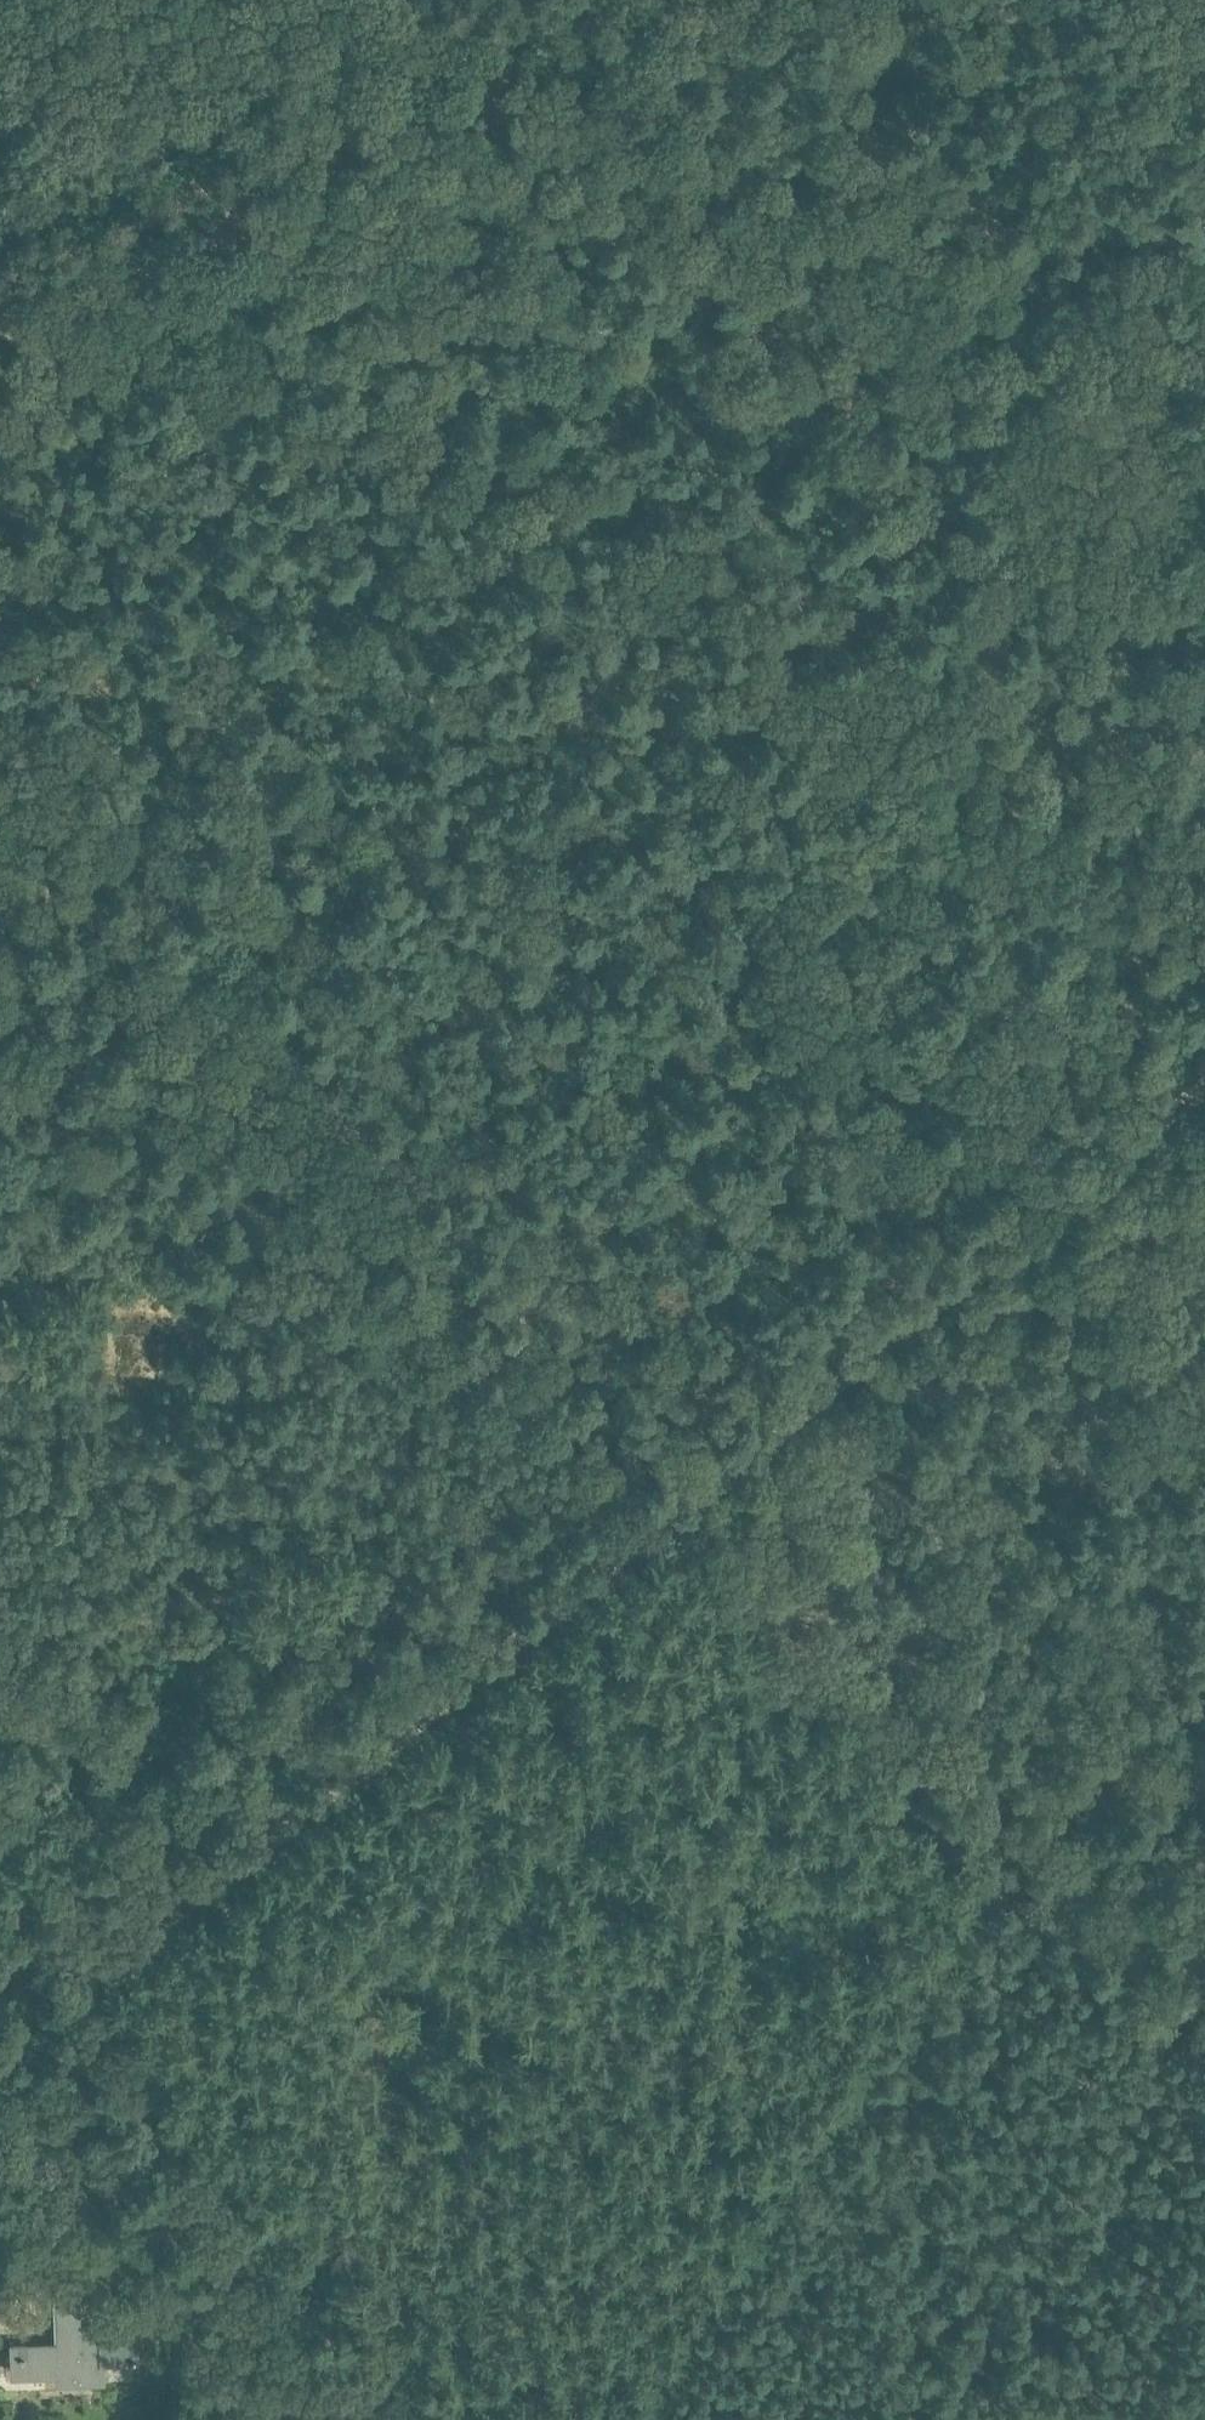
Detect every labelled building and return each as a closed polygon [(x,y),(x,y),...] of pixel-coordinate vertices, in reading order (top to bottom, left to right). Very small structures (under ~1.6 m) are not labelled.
[(104,2366),(98,2366),(98,2364),(139,2363),(138,2310),(97,2311),(98,2325),(82,2326),(81,2299),(53,2300),(54,2327),(56,2327),(57,2344),(12,2346),(14,2375),(58,2373),(59,2382),(104,2379),(104,2366)]
